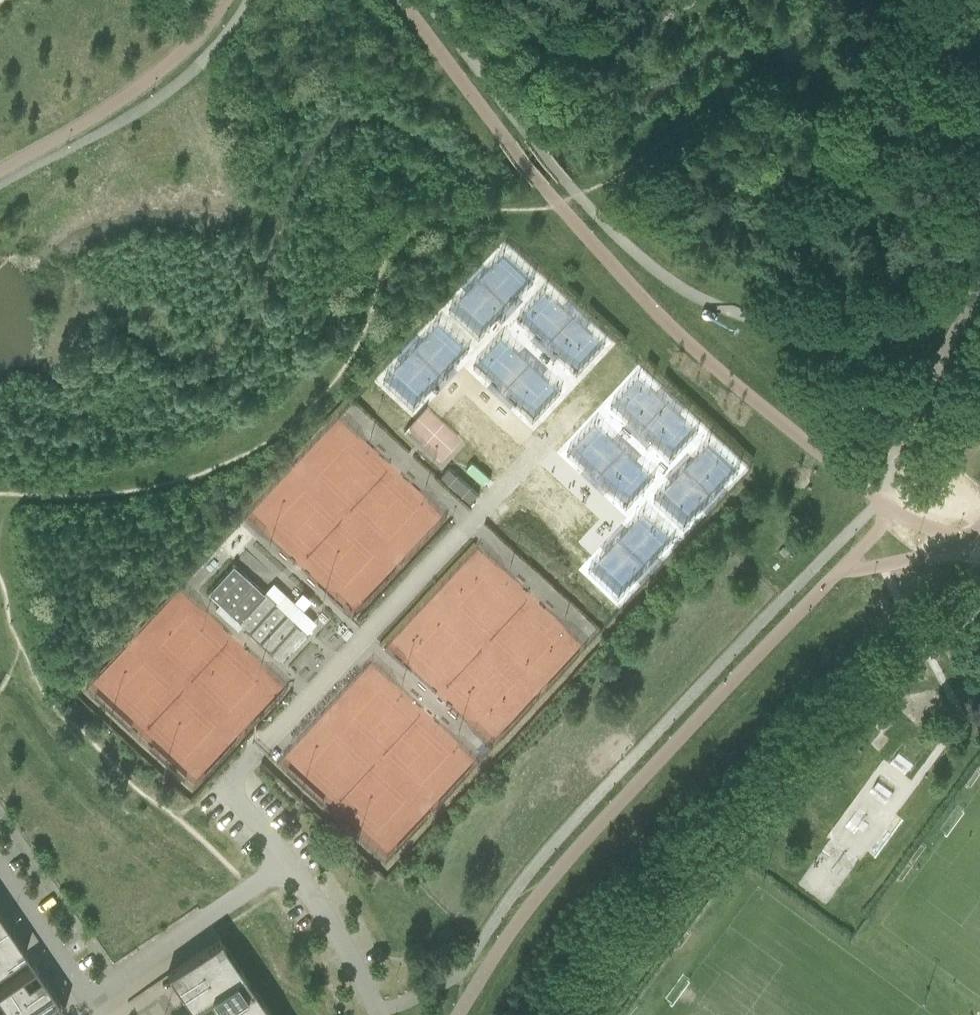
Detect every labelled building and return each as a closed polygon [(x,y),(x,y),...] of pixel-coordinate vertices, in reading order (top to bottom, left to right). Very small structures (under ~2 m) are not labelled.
[(406,428),(443,462),(464,440),(427,405),(406,428)] [(496,438),(464,472),(497,502),(493,507),(555,564),(595,521),(533,464),(529,468),(496,438)] [(779,551),(784,557),(789,552),(784,546),(779,551)] [(235,566),(210,593),(239,620),(261,596),(262,596),(264,593),(235,566)] [(261,596),(239,620),(283,660),(308,633),(297,624),(277,605),(272,601),(270,604),(269,604),(269,603),(262,596),(261,596)] [(0,915),(0,933),(9,927),(0,915)] [(9,927),(0,933),(0,970),(26,953),(9,927)] [(179,992),(231,956),(220,939),(167,975),(168,976),(177,970),(183,979),(174,985),(179,992)] [(199,1003),(243,973),(231,956),(179,992),(183,999),(192,993),(199,1003)] [(7,983),(22,1005),(49,987),(34,965),(7,983)] [(199,1003),(205,1012),(201,1014),(216,1014),(254,989),(243,973),(199,1003)] [(11,1014),(29,1014),(22,1005),(7,983),(0,988),(0,998),(11,1014)] [(49,987),(22,1005),(29,1014),(57,1014),(65,1010),(49,987)] [(216,1014),(252,1014),(265,1006),(254,989),(216,1014)] [(0,998),(0,1014),(11,1014),(0,998)] [(252,1014),(272,1014),(265,1006),(252,1014)]
